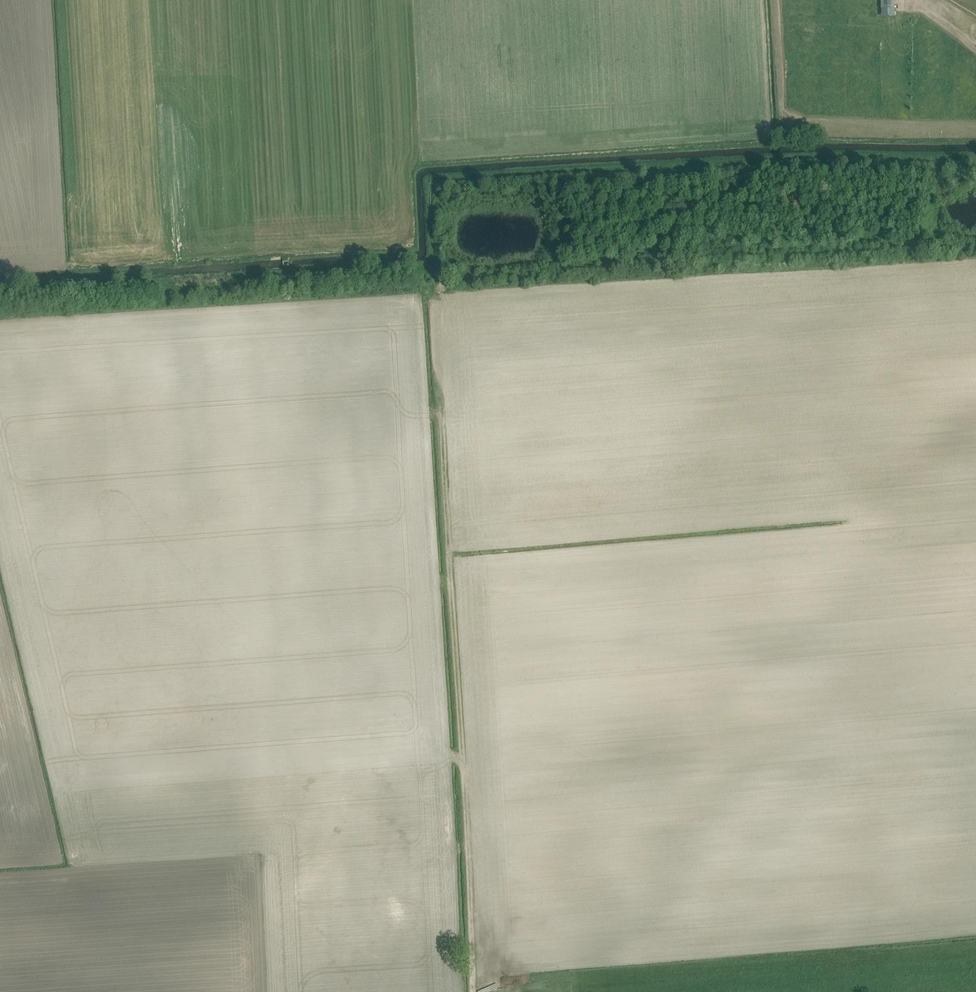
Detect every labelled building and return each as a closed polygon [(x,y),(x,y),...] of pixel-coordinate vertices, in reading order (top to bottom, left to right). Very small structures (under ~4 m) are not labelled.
[(881,9),(894,8),(894,0),(881,0),(881,9)]
